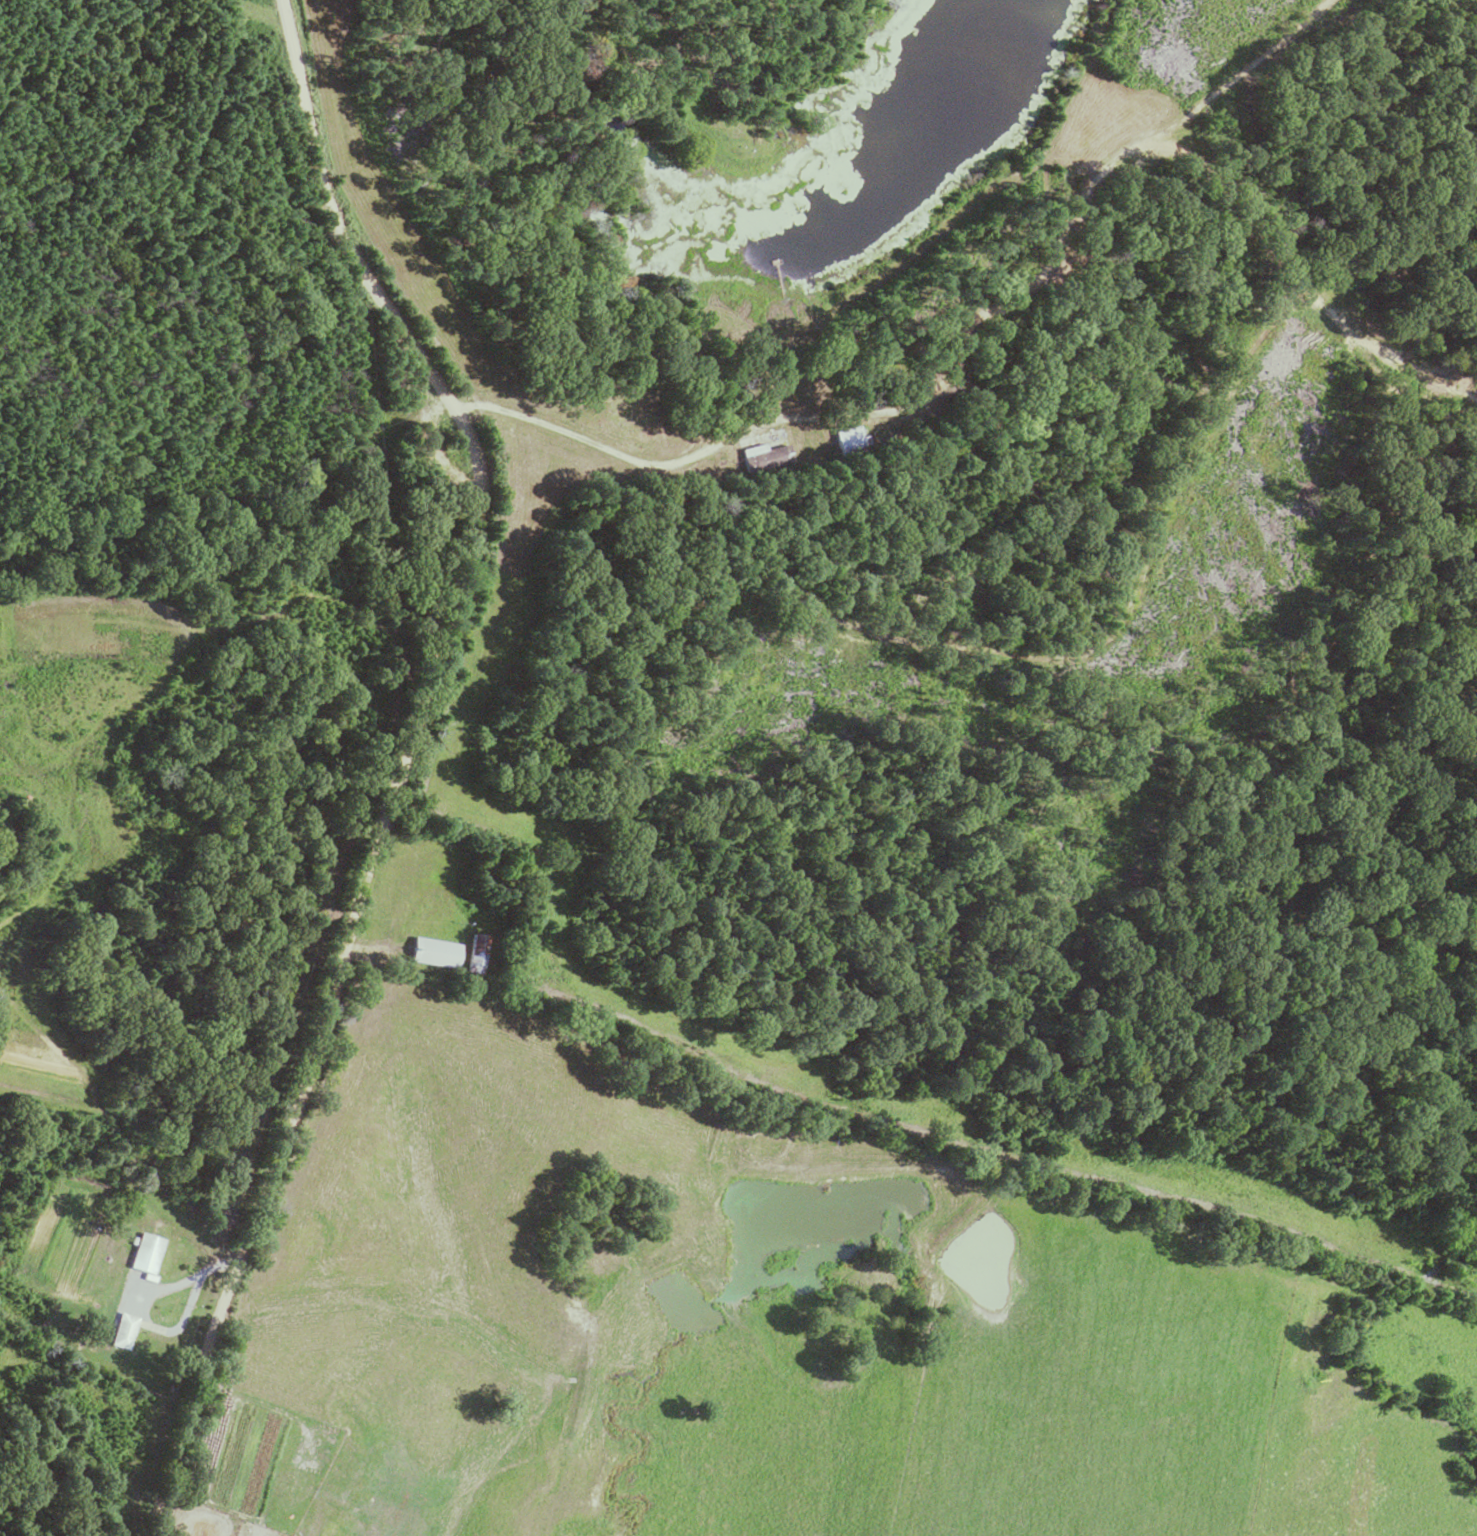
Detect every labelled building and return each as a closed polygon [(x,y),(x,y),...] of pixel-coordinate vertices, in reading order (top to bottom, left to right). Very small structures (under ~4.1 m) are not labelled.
[(748,473),(792,460),(787,444),(763,452),(761,443),(740,449),(748,473)] [(465,971),(481,972),(483,934),(467,934),(465,971)] [(406,961),(454,968),(458,944),(410,936),(406,961)] [(162,1239),(137,1232),(126,1267),(151,1275),(162,1239)] [(107,1345),(126,1350),(136,1318),(117,1312),(107,1345)]
